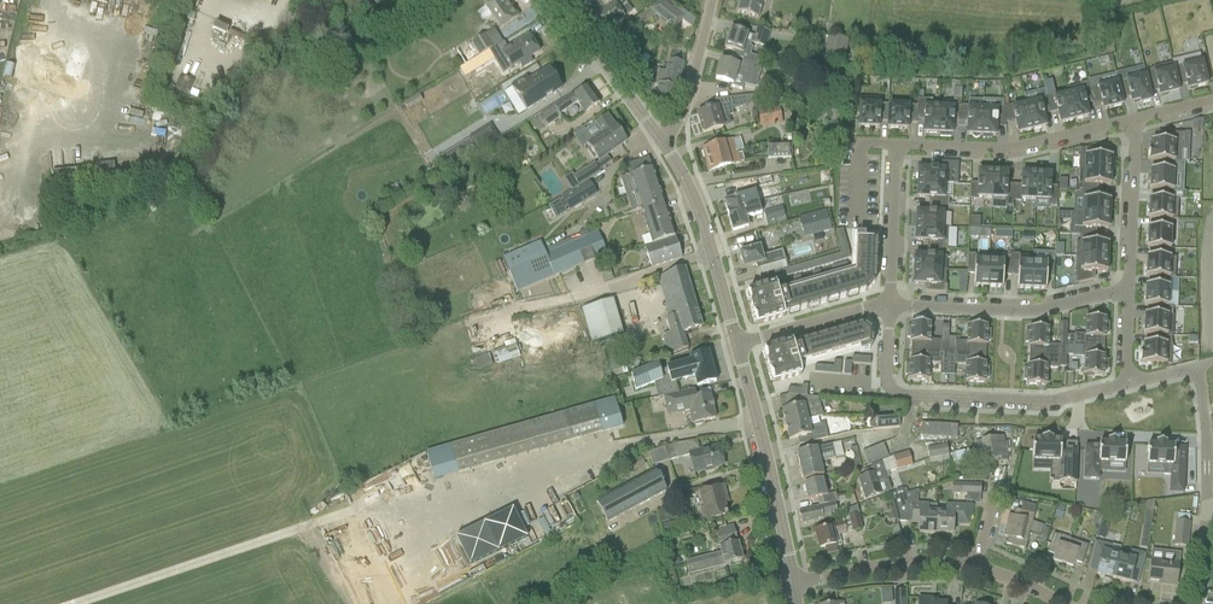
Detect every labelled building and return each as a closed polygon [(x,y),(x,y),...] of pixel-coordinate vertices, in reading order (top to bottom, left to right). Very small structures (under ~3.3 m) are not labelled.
[(501,5),(498,0),(493,0),(477,12),(483,21),(490,15),(500,30),(519,16),(508,0),(501,5)] [(626,4),(623,0),(606,0),(600,4),(605,11),(596,18),(605,31),(625,18),(619,10),(626,4)] [(737,12),(749,15),(758,18),(764,0),(741,0),(737,12)] [(674,29),(683,18),(662,1),(639,17),(643,24),(656,15),(674,29)] [(754,36),(752,43),(765,47),(767,40),(770,32),(757,28),(754,36)] [(730,29),(725,48),(733,51),(732,56),(743,60),(758,64),(763,66),(765,58),(760,56),(760,58),(751,55),(753,49),(750,44),(749,44),(749,42),(752,43),(754,36),(748,34),(730,29)] [(489,51),(493,48),(485,34),(470,43),(479,56),(486,52),(489,50),(489,51)] [(537,46),(534,45),(528,35),(509,47),(507,49),(503,42),(493,48),(489,51),(499,66),(515,56),(522,68),(532,62),(529,58),(539,52),(538,50),(538,48),(537,46)] [(846,61),(848,38),(827,35),(825,59),(846,61)] [(482,61),(488,57),(486,52),(479,56),(482,61)] [(677,89),(685,56),(671,53),(666,72),(659,70),(656,84),(658,85),(677,89)] [(1200,53),(1172,60),(1172,63),(1174,69),(1178,85),(1186,83),(1188,89),(1207,85),(1200,53)] [(799,55),(798,65),(813,66),(814,56),(799,55)] [(716,79),(732,84),(731,87),(742,90),(744,83),(755,87),(759,73),(760,73),(763,66),(758,64),(743,60),(741,66),(721,61),(716,79)] [(1153,69),(1144,71),(1146,76),(1149,92),(1158,90),(1159,96),(1179,91),(1178,85),(1174,69),(1172,63),(1153,68),(1153,69)] [(797,65),(797,76),(813,77),(813,66),(798,65),(797,65)] [(527,110),(562,89),(549,68),(529,81),(526,77),(512,86),(520,99),(519,99),(521,101),(527,110)] [(1146,76),(1117,82),(1121,99),(1130,97),(1131,103),(1140,101),(1141,104),(1152,101),(1149,92),(1146,76)] [(1080,85),(1067,89),(1068,94),(1074,120),(1088,117),(1085,104),(1092,102),(1089,89),(1087,82),(1080,84),(1080,85)] [(1117,82),(1089,89),(1093,105),(1102,103),(1103,110),(1123,105),(1121,99),(1117,82)] [(674,106),(677,89),(658,85),(655,101),(674,106)] [(585,114),(600,103),(588,86),(573,96),(571,94),(554,106),(554,105),(534,120),(540,128),(543,125),(545,128),(561,116),(560,114),(577,102),(585,114)] [(939,107),(938,133),(940,134),(939,137),(951,137),(951,134),(952,134),(953,127),(953,121),(960,121),(961,106),(961,100),(962,89),(955,88),(953,88),(953,100),(953,102),(939,101),(939,107)] [(1054,96),(1047,98),(1050,112),(1057,111),(1060,123),(1074,120),(1068,94),(1054,97),(1054,96)] [(717,108),(697,114),(700,123),(702,123),(705,133),(717,129),(723,127),(720,118),(728,115),(733,114),(732,109),(748,105),(746,97),(714,101),(717,108)] [(757,109),(774,107),(773,98),(756,100),(757,109)] [(860,98),(858,127),(879,128),(879,121),(888,122),(888,105),(880,105),(880,99),(860,98)] [(1039,101),(1026,104),(1032,130),(1046,127),(1043,114),(1050,112),(1047,98),(1039,99),(1039,101)] [(888,122),(887,128),(908,129),(908,123),(917,123),(917,120),(918,99),(917,106),(888,105),(888,122)] [(918,99),(917,120),(924,120),(924,133),(938,133),(939,107),(932,107),(932,99),(923,99),(918,99)] [(1012,106),(1004,108),(1006,123),(1015,121),(1018,133),(1032,130),(1026,104),(1012,108),(1012,106)] [(961,106),(960,121),(967,122),(967,135),(972,135),(973,137),(975,138),(977,138),(979,137),(980,135),(981,135),(983,109),(983,108),(968,108),(968,107),(961,106)] [(760,126),(782,123),(780,107),(758,111),(760,126)] [(983,109),(981,135),(983,135),(983,138),(991,139),(991,136),(996,136),(996,123),(1005,123),(1006,123),(1004,108),(1003,108),(997,108),(997,109),(983,109)] [(597,122),(585,130),(593,141),(587,145),(589,148),(587,150),(593,159),(596,157),(598,161),(627,141),(615,125),(614,125),(607,115),(597,122)] [(1192,121),(1192,128),(1203,129),(1203,118),(1192,121)] [(1148,150),(1148,160),(1151,160),(1151,161),(1157,161),(1174,162),(1180,162),(1181,143),(1184,143),(1185,133),(1158,132),(1158,141),(1152,141),(1151,150),(1148,150)] [(736,151),(743,149),(740,137),(733,139),(703,148),(706,160),(736,151)] [(792,158),(792,144),(792,143),(768,144),(768,158),(792,158)] [(0,145),(0,153),(30,154),(30,146),(0,145)] [(1078,148),(1077,156),(1079,156),(1079,170),(1111,171),(1114,171),(1115,159),(1112,159),(1112,157),(1099,156),(1099,149),(1084,148),(1084,149),(1078,148)] [(709,172),(740,163),(736,151),(706,160),(709,172)] [(652,167),(651,167),(648,158),(630,164),(633,173),(631,174),(631,175),(621,178),(631,212),(643,208),(664,201),(652,167)] [(1150,170),(1150,190),(1156,190),(1173,191),(1174,162),(1157,161),(1157,170),(1150,170)] [(918,168),(917,183),(944,184),(950,184),(950,170),(946,170),(946,162),(931,162),(931,169),(918,168)] [(580,186),(588,180),(599,173),(593,164),(574,176),(580,186)] [(1014,185),(1013,200),(1021,201),(1021,199),(1035,200),(1036,173),(1035,173),(1035,170),(1027,170),(1026,173),(1022,173),(1021,185),(1014,185)] [(1079,170),(1078,184),(1082,184),(1082,192),(1097,192),(1098,185),(1111,186),(1111,171),(1079,170)] [(971,183),(970,199),(977,199),(978,197),(992,198),(993,171),(978,171),(978,184),(971,183)] [(993,171),(992,198),(1005,198),(1005,206),(1013,206),(1013,200),(1014,185),(1007,185),(1007,172),(993,171)] [(1036,173),(1035,200),(1049,200),(1049,202),(1057,202),(1057,187),(1050,187),(1051,174),(1036,173)] [(754,187),(773,183),(771,175),(752,180),(754,187)] [(559,200),(549,206),(556,218),(566,212),(564,208),(569,206),(572,210),(597,194),(588,180),(580,186),(579,186),(572,190),(561,197),(561,198),(563,197),(564,198),(560,201),(559,200)] [(917,183),(917,197),(930,198),(929,205),(945,206),(949,206),(949,198),(943,198),(944,184),(917,183)] [(737,196),(724,200),(727,209),(727,210),(728,214),(733,212),(733,211),(748,207),(747,204),(746,202),(749,201),(750,203),(758,201),(754,188),(750,189),(736,193),(737,196)] [(1149,199),(1148,219),(1155,219),(1172,220),(1177,220),(1178,200),(1172,200),(1173,191),(1156,190),(1156,199),(1149,199)] [(1077,213),(1109,214),(1110,200),(1097,200),(1097,192),(1082,192),(1082,199),(1083,199),(1083,213),(1077,213)] [(654,243),(675,236),(664,201),(643,208),(654,243)] [(758,201),(750,203),(749,201),(746,202),(747,204),(748,207),(733,211),(733,212),(728,214),(733,231),(746,227),(744,217),(761,213),(758,201)] [(916,212),(916,226),(942,227),(943,213),(944,213),(945,206),(929,205),(929,212),(916,212)] [(767,222),(784,217),(781,207),(764,212),(767,222)] [(804,237),(832,230),(827,210),(799,218),(804,237)] [(1077,213),(1076,235),(1080,235),(1096,236),(1096,228),(1109,229),(1109,214),(1077,213)] [(1148,228),(1147,248),(1154,248),(1170,249),(1172,220),(1155,219),(1154,228),(1148,228)] [(916,226),(915,241),(928,241),(928,248),(943,249),(943,242),(947,242),(948,228),(942,227),(916,226)] [(969,228),(968,237),(977,238),(978,229),(969,228)] [(842,253),(773,273),(775,280),(782,278),(851,259),(847,245),(843,229),(836,231),(842,253)] [(607,253),(602,242),(597,232),(585,237),(594,258),(607,253)] [(1076,242),(1075,257),(1108,258),(1108,243),(1095,243),(1096,236),(1080,235),(1080,242),(1076,242)] [(517,291),(594,258),(585,237),(545,254),(546,256),(509,272),(517,291)] [(651,268),(682,258),(675,238),(645,248),(651,268)] [(776,285),(747,293),(748,295),(749,294),(748,294),(751,293),(751,294),(753,300),(750,302),(750,303),(754,315),(753,315),(754,316),(757,315),(759,321),(759,323),(758,323),(757,324),(757,323),(756,323),(756,325),(782,317),(785,317),(784,315),(790,313),(789,309),(794,308),(797,307),(798,311),(810,307),(809,304),(814,302),(816,302),(817,305),(829,302),(828,298),(833,297),(836,296),(837,299),(849,296),(848,293),(853,291),(855,290),(856,294),(859,293),(868,291),(875,281),(875,270),(872,270),(872,262),(876,262),(876,250),(873,249),(873,242),(873,241),(875,241),(875,242),(876,242),(876,240),(856,239),(855,269),(854,273),(848,275),(810,286),(778,295),(777,290),(776,285)] [(539,242),(503,257),(509,272),(546,256),(545,254),(544,254),(539,242)] [(782,251),(762,257),(759,247),(740,253),(740,255),(739,257),(741,261),(742,262),(744,268),(756,264),(757,269),(763,268),(785,261),(782,251)] [(914,255),(914,270),(946,271),(947,256),(943,256),(943,249),(928,248),(927,256),(914,255)] [(1147,256),(1146,277),(1152,277),(1169,278),(1175,278),(1176,258),(1170,257),(1170,249),(1154,248),(1153,257),(1147,256)] [(968,254),(967,273),(974,274),(974,286),(988,287),(989,261),(975,260),(975,254),(968,254)] [(1011,256),(1010,275),(1018,275),(1017,288),(1032,289),(1033,256),(1019,256),(1019,254),(1011,254),(1011,256)] [(989,261),(988,287),(1003,288),(1003,275),(1010,275),(1011,256),(989,255),(989,261)] [(1033,256),(1032,289),(1046,289),(1047,277),(1054,277),(1054,261),(1047,261),(1047,263),(1033,262),(1033,256)] [(1075,257),(1074,284),(1094,279),(1094,272),(1107,272),(1108,258),(1075,257)] [(785,261),(763,268),(765,275),(787,268),(785,261)] [(841,264),(832,267),(833,271),(847,267),(846,263),(841,264)] [(683,332),(702,327),(684,268),(658,277),(670,315),(665,317),(670,331),(662,334),(668,354),(688,348),(683,332)] [(914,270),(913,284),(926,285),(926,292),(946,293),(946,285),(946,271),(914,270)] [(773,273),(759,277),(761,284),(775,280),(773,273)] [(610,280),(613,290),(634,283),(631,274),(610,280)] [(1146,285),(1145,306),(1151,306),(1168,306),(1169,278),(1152,277),(1152,286),(1146,285)] [(623,334),(616,311),(613,299),(581,309),(591,343),(623,334)] [(1144,314),(1144,335),(1150,335),(1172,336),(1173,336),(1173,315),(1173,307),(1168,306),(1151,306),(1151,315),(1144,314)] [(1067,336),(1067,345),(1104,347),(1104,338),(1105,338),(1105,334),(1109,334),(1109,323),(1106,322),(1106,318),(1086,317),(1086,334),(1074,334),(1074,336),(1067,336)] [(908,327),(907,338),(910,338),(910,342),(911,342),(911,351),(948,352),(949,337),(941,337),(941,341),(930,340),(931,323),(911,323),(911,327),(908,327)] [(775,348),(764,351),(764,353),(765,352),(767,351),(768,352),(770,359),(766,360),(767,361),(767,362),(770,373),(771,375),(774,374),(776,380),(776,381),(774,382),(774,381),(773,381),(773,383),(798,376),(801,375),(799,365),(860,347),(868,345),(869,345),(872,345),(873,332),(864,325),(846,330),(847,333),(839,336),(838,332),(826,336),(827,339),(819,341),(818,338),(809,340),(806,341),(807,345),(800,347),(799,343),(797,344),(793,345),(793,344),(792,343),(775,348)] [(949,337),(948,352),(985,354),(986,345),(987,345),(987,341),(990,341),(990,330),(987,330),(987,326),(968,325),(967,342),(956,341),(956,338),(949,337)] [(1026,331),(1025,342),(1029,343),(1028,347),(1029,347),(1029,356),(1066,357),(1066,355),(1067,348),(1060,348),(1060,345),(1048,345),(1049,328),(1029,327),(1029,331),(1026,331)] [(1140,352),(1140,362),(1142,363),(1171,365),(1172,344),(1171,344),(1172,336),(1150,335),(1150,343),(1143,343),(1143,352),(1140,352)] [(520,357),(520,356),(516,345),(493,353),(497,364),(520,357)] [(1067,348),(1066,355),(1073,355),(1073,357),(1085,358),(1084,375),(1104,375),(1104,371),(1107,371),(1107,360),(1104,360),(1105,356),(1104,356),(1104,347),(1067,345),(1067,348)] [(698,386),(716,381),(708,351),(690,356),(691,360),(667,367),(670,378),(671,383),(686,379),(686,382),(696,379),(698,386)] [(906,364),(906,375),(909,375),(909,380),(928,380),(929,363),(941,364),(941,362),(948,362),(948,352),(911,351),(910,360),(909,360),(909,364),(906,364)] [(948,352),(948,362),(955,362),(954,364),(966,365),(966,382),(985,383),(985,378),(988,378),(989,367),(986,367),(986,363),(985,363),(985,354),(948,352)] [(628,354),(624,364),(637,370),(641,359),(628,354)] [(852,362),(852,364),(870,365),(871,358),(852,356),(852,362)] [(1024,369),(1024,380),(1027,380),(1027,384),(1046,385),(1047,368),(1059,369),(1059,366),(1066,367),(1066,357),(1029,356),(1028,365),(1027,369),(1024,369)] [(814,370),(814,373),(840,375),(841,361),(834,360),(834,363),(833,367),(815,365),(814,370)] [(844,374),(843,375),(851,376),(852,364),(852,362),(845,361),(844,374)] [(658,363),(631,373),(635,391),(654,383),(662,380),(662,379),(660,370),(658,363)] [(788,388),(788,395),(792,396),(806,397),(807,397),(808,385),(802,385),(801,389),(788,388)] [(1181,399),(1181,385),(1159,386),(1160,400),(1181,399)] [(710,394),(696,397),(694,389),(664,396),(668,415),(690,410),(693,424),(694,424),(694,426),(702,424),(701,422),(715,419),(713,407),(714,407),(713,402),(712,402),(710,394)] [(806,397),(792,396),(788,395),(785,395),(778,397),(779,398),(785,396),(792,397),(795,407),(782,411),(785,425),(818,417),(817,417),(822,415),(818,398),(807,397),(806,397)] [(574,440),(602,432),(623,426),(614,397),(566,411),(574,440)] [(893,416),(903,416),(902,408),(893,408),(893,416)] [(824,423),(819,424),(818,417),(785,425),(789,440),(802,437),(804,443),(800,444),(800,445),(828,438),(824,423)] [(872,429),(900,426),(899,417),(871,419),(869,422),(869,426),(872,429)] [(921,423),(920,437),(957,439),(958,425),(921,423)] [(1059,481),(1066,481),(1066,483),(1068,483),(1068,481),(1075,481),(1077,447),(1061,446),(1061,439),(1052,439),(1052,436),(1042,435),(1042,438),(1033,438),(1033,440),(1030,439),(1029,448),(1032,448),(1032,458),(1050,459),(1050,465),(1060,466),(1059,481)] [(1008,441),(1004,442),(1003,436),(981,440),(982,443),(976,444),(980,462),(985,461),(986,462),(998,459),(998,463),(1007,461),(1006,458),(1007,458),(1005,450),(1010,450),(1008,441)] [(1117,441),(1108,440),(1108,443),(1099,443),(1099,446),(1085,446),(1084,479),(1099,479),(1099,466),(1109,466),(1109,463),(1125,464),(1126,444),(1117,444),(1117,441)] [(674,444),(664,447),(669,461),(678,458),(677,454),(680,453),(681,457),(689,455),(692,465),(694,473),(697,472),(705,470),(705,472),(714,470),(713,468),(724,465),(723,464),(725,463),(723,455),(721,455),(719,447),(700,452),(697,441),(674,444)] [(1148,445),(1147,465),(1160,465),(1163,465),(1163,475),(1164,475),(1164,474),(1172,475),(1171,475),(1171,476),(1184,477),(1185,448),(1174,447),(1174,446),(1166,446),(1166,442),(1157,442),(1156,445),(1148,445)] [(881,459),(888,457),(883,443),(876,446),(881,459)] [(811,465),(820,463),(820,462),(835,459),(832,444),(796,453),(800,468),(811,465)] [(449,445),(426,451),(435,480),(457,474),(449,445)] [(930,459),(948,456),(946,445),(928,448),(930,459)] [(874,462),(881,459),(876,446),(869,448),(874,462)] [(869,464),(874,462),(869,448),(862,451),(869,464)] [(897,470),(912,466),(909,452),(893,456),(897,470)] [(854,467),(861,465),(857,453),(851,455),(854,467)] [(641,456),(628,463),(633,472),(646,465),(641,456)] [(891,490),(885,472),(882,461),(881,461),(882,462),(871,466),(872,468),(861,472),(863,477),(859,479),(866,499),(883,494),(882,493),(891,490)] [(823,476),(820,463),(811,465),(800,468),(803,481),(823,476)] [(655,471),(596,503),(607,523),(666,491),(655,471)] [(828,504),(825,491),(822,479),(804,484),(808,501),(817,499),(819,506),(828,504)] [(956,484),(955,493),(966,494),(980,494),(981,485),(969,484),(956,484)] [(722,496),(726,496),(723,486),(700,492),(704,507),(700,509),(703,521),(727,514),(722,496)] [(908,502),(903,489),(891,493),(897,522),(908,522),(908,502)] [(846,492),(836,495),(837,501),(848,498),(846,492)] [(835,503),(848,500),(848,498),(837,501),(828,504),(819,506),(810,508),(810,510),(799,512),(801,525),(822,518),(823,519),(832,517),(831,513),(837,512),(835,503)] [(911,517),(911,522),(919,522),(919,533),(935,533),(936,511),(936,505),(928,504),(928,503),(918,503),(912,503),(911,517)] [(1119,505),(1118,510),(1130,513),(1130,512),(1133,503),(1121,505),(1119,505)] [(973,506),(949,505),(945,505),(945,512),(936,511),(935,533),(953,534),(953,524),(968,525),(973,506)] [(1062,521),(1066,508),(1058,505),(1053,518),(1062,521)] [(508,509),(448,534),(462,566),(522,541),(508,509)] [(1030,531),(1034,514),(1015,509),(1013,516),(1008,515),(1006,525),(1030,531)] [(1103,515),(1095,512),(1090,525),(1099,528),(1099,527),(1103,517),(1103,515)] [(525,513),(517,516),(526,544),(534,541),(525,513)] [(852,531),(862,529),(858,514),(848,516),(852,531)] [(834,536),(846,533),(844,521),(823,526),(824,529),(815,531),(819,549),(826,547),(827,554),(838,552),(834,536)] [(1176,521),(1173,545),(1188,547),(1189,532),(1190,523),(1189,523),(1177,521),(1176,521)] [(1025,549),(1030,531),(1006,525),(1003,536),(1008,537),(1006,544),(1025,549)] [(689,574),(743,560),(733,526),(715,531),(720,552),(686,561),(689,574)] [(1063,564),(1071,540),(1053,534),(1047,553),(1054,555),(1052,560),(1063,564)] [(1082,564),(1088,545),(1071,540),(1063,564),(1073,567),(1075,562),(1082,564)] [(1096,542),(1092,559),(1100,561),(1098,571),(1097,574),(1114,579),(1119,556),(1122,547),(1112,545),(1112,546),(1096,542)] [(1142,560),(1144,554),(1130,551),(1128,558),(1119,556),(1114,579),(1129,583),(1133,569),(1140,571),(1143,560),(1142,560)] [(1176,586),(1179,563),(1151,560),(1149,580),(1165,582),(1164,584),(1176,586)]
